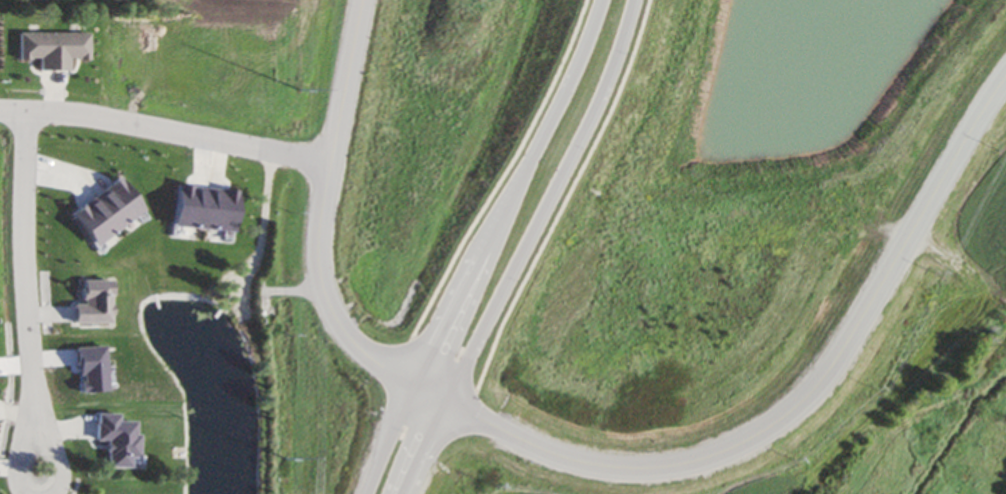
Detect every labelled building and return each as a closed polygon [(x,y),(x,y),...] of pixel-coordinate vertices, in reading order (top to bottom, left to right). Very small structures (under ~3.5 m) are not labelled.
[(19,33),(87,32),(87,57),(67,57),(67,71),(36,71),(36,59),(19,59),(19,33)] [(67,208),(111,178),(140,220),(96,250),(67,208)] [(172,181),(236,186),(232,232),(168,226),(172,181)] [(81,280),(81,303),(71,303),(72,322),(109,322),(109,279),(81,280)] [(95,413),(115,414),(115,420),(132,420),(132,433),(135,433),(135,455),(128,455),(128,467),(104,467),(105,439),(93,439),(94,422),(95,422),(95,413)]
